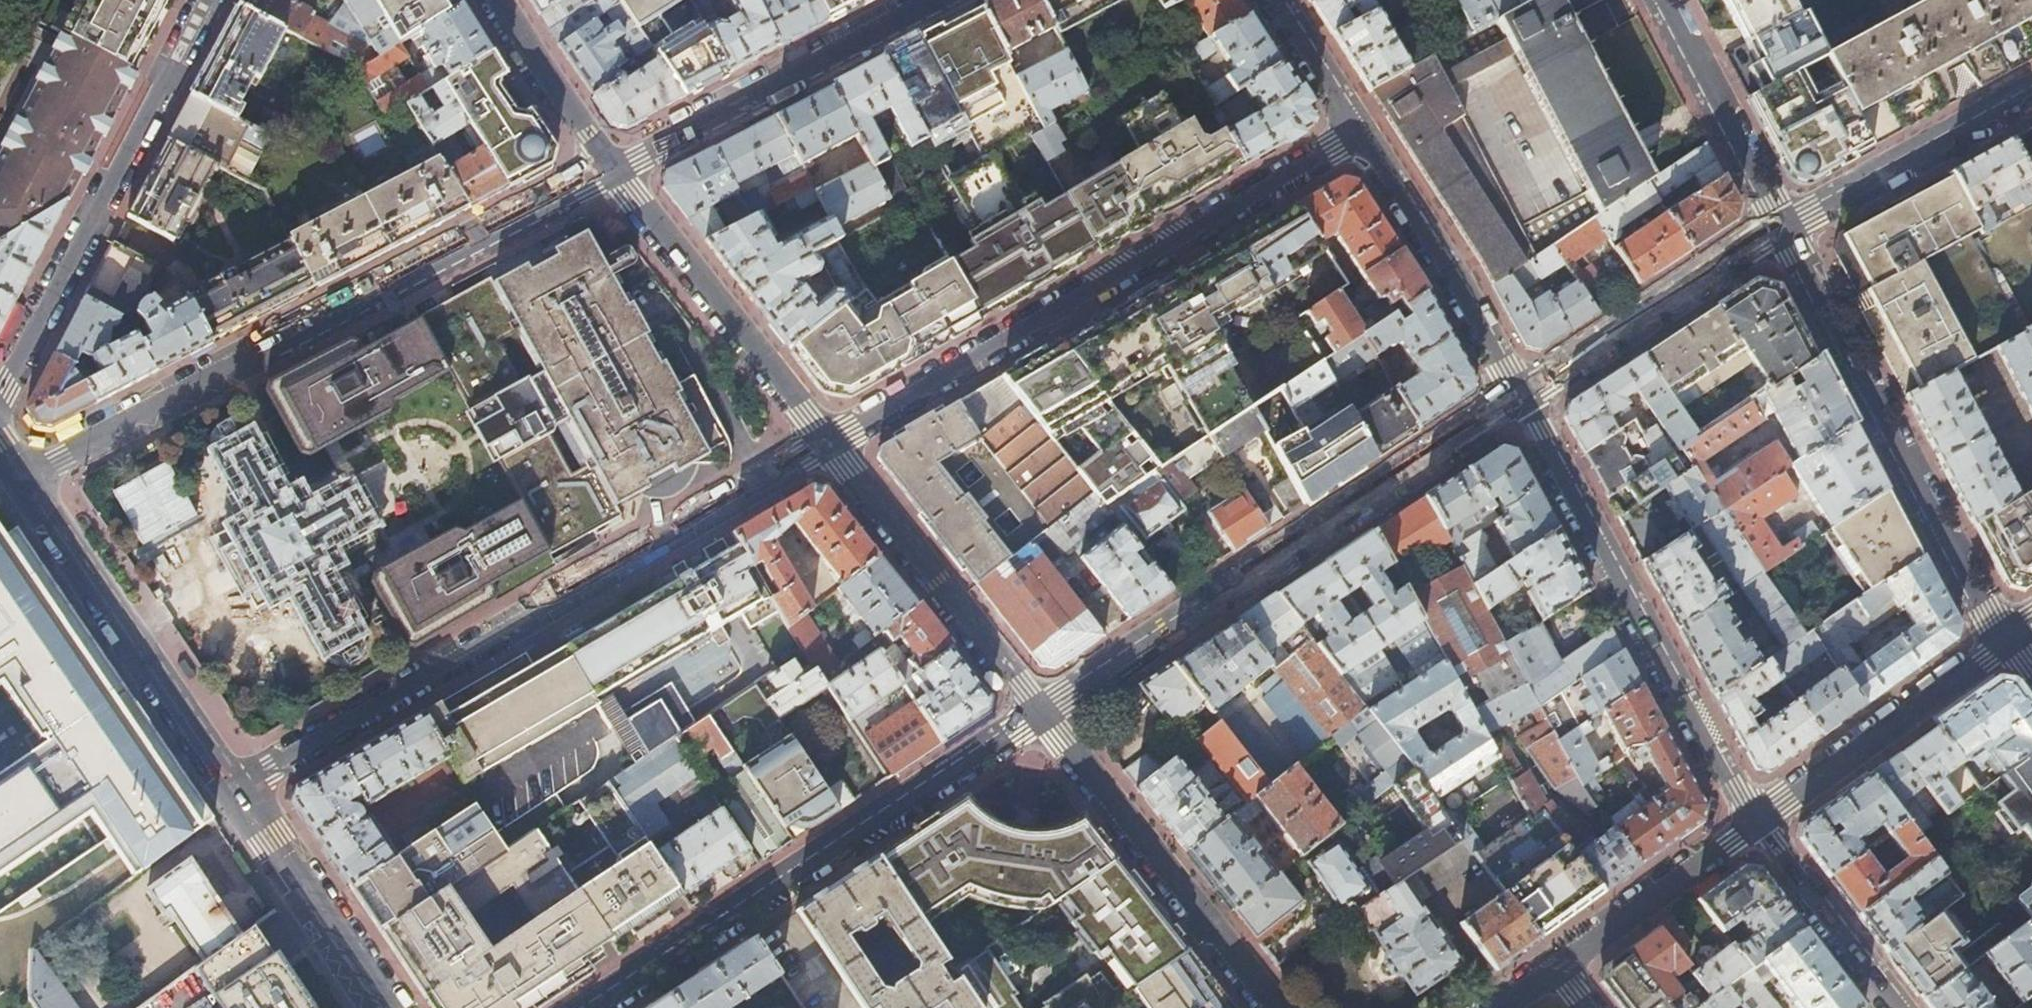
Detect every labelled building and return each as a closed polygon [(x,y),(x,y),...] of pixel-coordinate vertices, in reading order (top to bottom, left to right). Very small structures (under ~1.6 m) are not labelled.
[(62,33),(65,35),(66,32),(126,64),(134,49),(141,52),(147,42),(140,38),(160,0),(83,0),(62,33)] [(370,0),(342,0),(344,4),(325,26),(313,20),(314,15),(287,0),(241,0),(238,6),(284,30),(288,32),(354,68),(357,70),(398,45),(370,0)] [(398,45),(398,44),(409,38),(420,31),(463,4),(460,0),(370,0),(398,45)] [(540,15),(564,0),(530,0),(540,15)] [(621,3),(619,0),(564,0),(540,15),(553,37),(558,44),(621,3)] [(621,3),(638,28),(660,15),(683,0),(619,0),(621,3)] [(729,73),(751,61),(779,47),(754,0),(727,0),(737,18),(728,23),(718,18),(709,0),(690,0),(707,31),(729,73)] [(817,0),(754,0),(779,47),(800,35),(828,21),(817,0)] [(828,21),(851,9),(869,0),(817,0),(828,21)] [(981,9),(1005,54),(1029,40),(1027,36),(1030,34),(1028,31),(1034,28),(1038,36),(1054,28),(1053,26),(1039,0),(998,0),(981,9)] [(1053,26),(1103,0),(1039,0),(1053,26)] [(1054,28),(1057,34),(1120,0),(1103,0),(1053,26),(1054,28)] [(1164,12),(1172,9),(1166,0),(1156,0),(1164,12)] [(1172,9),(1184,3),(1190,0),(1166,0),(1172,9)] [(1184,3),(1193,16),(1190,18),(1198,30),(1201,28),(1207,37),(1248,15),(1239,0),(1190,0),(1184,3)] [(1333,36),(1377,13),(1369,0),(1310,0),(1319,14),(1333,36)] [(1369,92),(1492,287),(1531,261),(1554,246),(1595,218),(1654,178),(1561,0),(1536,0),(1475,34),(1369,92)] [(1420,0),(1401,0),(1390,6),(1395,13),(1420,0)] [(1475,34),(1536,0),(1457,0),(1471,26),(1475,34)] [(1746,42),(1797,15),(1789,0),(1724,0),(1746,42)] [(1825,57),(1835,75),(1873,146),(1954,102),(1944,67),(1959,60),(1982,87),(2031,60),(2031,0),(1929,0),(1924,3),(1916,0),(1907,11),(1825,57)] [(627,66),(613,45),(624,38),(638,59),(652,49),(638,28),(621,3),(558,44),(561,49),(583,80),(594,96),(622,77),(618,72),(627,66)] [(386,117),(406,104),(417,98),(430,89),(441,82),(492,51),(478,29),(463,4),(420,31),(409,38),(412,42),(406,47),(410,54),(413,57),(422,51),(426,57),(422,61),(422,63),(426,70),(405,83),(394,66),(407,57),(406,56),(398,44),(398,45),(357,70),(365,84),(383,73),(395,90),(376,101),(386,117)] [(215,51),(191,96),(233,117),(251,85),(257,88),(268,68),(264,66),(284,30),(238,6),(215,51)] [(919,41),(941,83),(980,161),(995,154),(1006,148),(1044,127),(1017,76),(1005,54),(981,9),(951,25),(919,41)] [(1802,12),(1797,15),(1746,42),(1725,53),(1737,76),(1749,99),(1799,71),(1825,57),(1802,12)] [(1351,64),(1369,92),(1475,34),(1471,26),(1409,59),(1411,63),(1407,66),(1377,13),(1333,36),(1351,64)] [(680,44),(660,15),(638,28),(652,49),(658,58),(658,59),(680,44)] [(1266,43),(1248,15),(1207,37),(1183,51),(1192,67),(1220,52),(1233,72),(1210,86),(1206,80),(1201,83),(1214,105),(1218,103),(1242,88),(1280,64),(1266,43)] [(264,66),(268,68),(288,32),(284,30),(264,66)] [(684,96),(729,73),(707,31),(682,48),(680,44),(658,59),(684,96)] [(66,205),(83,172),(108,124),(137,70),(126,64),(66,32),(65,35),(0,161),(0,162),(0,244),(66,205)] [(398,44),(406,56),(410,54),(406,47),(412,42),(409,38),(398,44)] [(884,60),(925,140),(947,180),(965,170),(935,115),(926,119),(920,108),(918,109),(913,98),(941,83),(919,41),(902,50),(884,60)] [(1066,50),(1017,76),(1044,127),(1054,121),(1048,112),(1078,96),(1083,105),(1093,100),(1066,50)] [(506,73),(492,51),(441,82),(507,188),(546,168),(552,142),(529,108),(523,112),(516,110),(498,86),(500,77),(506,73)] [(626,126),(684,96),(658,59),(658,58),(624,80),(622,77),(594,96),(612,123),(626,126)] [(890,200),(894,209),(909,201),(867,120),(889,108),(911,147),(925,140),(884,60),(856,74),(830,88),(856,136),(869,162),(890,200)] [(1224,132),(1243,166),(1309,128),(1312,114),(1298,91),(1280,64),(1242,88),(1250,100),(1254,98),(1262,111),(1254,116),(1253,114),(1224,131),(1224,132)] [(1799,71),(1749,99),(1789,175),(1814,179),(1873,146),(1835,75),(1808,89),(1799,71)] [(365,84),(376,101),(395,90),(383,73),(365,84)] [(427,113),(417,98),(406,104),(433,148),(468,206),(469,208),(485,200),(507,188),(441,82),(430,89),(442,109),(432,115),(429,112),(427,113)] [(830,88),(776,116),(796,154),(801,165),(826,152),(820,142),(825,139),(831,149),(856,136),(830,88)] [(1120,117),(1126,128),(1139,150),(1117,164),(1149,221),(1151,221),(1159,219),(1167,215),(1206,193),(1231,178),(1229,174),(1243,166),(1224,132),(1208,140),(1198,137),(1189,122),(1176,118),(1161,93),(1132,110),(1120,117)] [(168,140),(220,168),(245,181),(269,136),(245,123),(233,117),(191,96),(178,119),(168,140)] [(744,133),(713,149),(733,187),(764,171),(769,181),(782,174),(774,166),(796,154),(776,116),(744,133)] [(2031,206),(2031,185),(2025,171),(2009,139),(1998,145),(1969,161),(1949,172),(1979,228),(1980,229),(1982,232),(1998,224),(1987,203),(2003,194),(2010,208),(2022,201),(2027,209),(2031,206)] [(144,185),(127,218),(173,242),(190,212),(193,214),(200,202),(196,199),(211,171),(217,174),(220,168),(168,140),(144,185)] [(1639,285),(1736,222),(1739,206),(1733,195),(1706,143),(1654,178),(1595,218),(1609,239),(1639,285)] [(288,237),(289,239),(314,287),(336,275),(409,237),(468,206),(433,148),(405,162),(411,173),(313,225),(307,214),(297,218),(300,231),(288,237)] [(685,215),(706,242),(727,231),(713,206),(737,194),(733,187),(713,149),(667,173),(664,188),(685,215)] [(950,261),(982,317),(1029,290),(1034,287),(1050,278),(1063,271),(1085,258),(1098,252),(1065,195),(1043,208),(1031,215),(995,154),(980,161),(965,170),(947,180),(984,241),(950,261)] [(830,218),(835,228),(890,200),(869,162),(815,191),(820,199),(830,218)] [(804,169),(805,172),(813,186),(823,180),(814,163),(804,169)] [(1065,195),(1098,252),(1117,240),(1149,221),(1117,164),(1065,195)] [(769,191),(777,205),(795,196),(813,187),(813,186),(805,172),(769,191)] [(1995,347),(2021,333),(1969,235),(1979,228),(1949,172),(1838,233),(1834,250),(1859,296),(1867,292),(1875,306),(1862,313),(1905,396),(1951,371),(1995,347)] [(1361,277),(1400,251),(1378,217),(1356,182),(1341,178),(1296,204),(1325,250),(1331,247),(1326,240),(1337,233),(1339,237),(1337,238),(1361,277)] [(802,208),(820,199),(815,191),(813,187),(795,196),(802,208)] [(751,219),(761,214),(768,210),(757,189),(739,198),(741,202),(751,219)] [(727,209),(736,227),(751,219),(741,202),(727,209)] [(1325,250),(1296,204),(1276,216),(1266,222),(1247,232),(1241,236),(1273,285),(1305,264),(1325,250)] [(66,205),(0,244),(0,331),(66,205)] [(1266,222),(1276,216),(1274,213),(1245,229),(1247,232),(1266,222)] [(745,291),(813,254),(839,239),(841,239),(835,228),(830,218),(771,249),(767,242),(774,238),(761,214),(751,219),(736,227),(727,231),(706,242),(728,269),(745,291)] [(1577,282),(1597,312),(1614,301),(1591,266),(1587,266),(1578,271),(1572,263),(1609,239),(1595,218),(1554,246),(1566,264),(1577,282)] [(685,472),(716,456),(681,394),(687,391),(670,361),(664,364),(648,336),(655,332),(637,301),(632,304),(591,229),(558,247),(562,253),(530,269),(527,264),(499,278),(623,506),(655,488),(650,479),(679,463),(685,472)] [(1241,236),(1247,232),(1245,229),(1233,236),(1236,239),(1241,236)] [(1268,288),(1273,285),(1241,236),(1236,239),(1205,257),(1179,272),(1163,281),(1154,287),(1126,303),(1107,314),(1090,324),(1060,342),(1102,394),(1157,362),(1167,381),(1172,378),(1185,400),(1195,417),(1202,429),(1208,439),(1211,437),(1253,409),(1257,406),(1210,325),(1234,311),(1236,313),(1240,311),(1243,309),(1255,302),(1271,293),(1268,288)] [(1236,239),(1233,236),(1203,253),(1205,257),(1236,239)] [(186,294),(188,297),(211,341),(314,287),(289,239),(186,294)] [(146,290),(158,268),(113,243),(84,299),(121,319),(132,325),(137,334),(157,371),(212,343),(211,341),(188,297),(166,309),(146,290)] [(1554,246),(1531,261),(1541,279),(1566,264),(1554,246)] [(1415,273),(1400,251),(1361,277),(1359,278),(1356,280),(1359,285),(1365,282),(1377,302),(1379,300),(1380,302),(1385,300),(1389,307),(1382,312),(1359,327),(1337,292),(1301,315),(1305,321),(1310,318),(1321,335),(1328,331),(1331,336),(1325,339),(1334,355),(1364,335),(1427,292),(1415,273)] [(820,265),(813,254),(745,291),(769,321),(790,349),(865,289),(859,279),(842,292),(833,290),(814,304),(798,284),(817,273),(820,265)] [(1356,280),(1359,278),(1356,273),(1350,277),(1336,254),(1330,257),(1348,285),(1356,280)] [(865,289),(790,349),(825,393),(827,392),(827,389),(831,392),(840,394),(845,392),(845,396),(846,397),(903,363),(982,317),(950,261),(949,261),(880,301),(865,289)] [(1531,261),(1492,287),(1510,318),(1525,347),(1539,351),(1570,330),(1552,298),(1548,293),(1531,304),(1523,291),(1541,279),(1531,261)] [(1309,271),(1305,264),(1273,285),(1276,290),(1309,271)] [(1161,278),(1163,281),(1179,272),(1177,269),(1161,278)] [(623,506),(499,278),(456,300),(439,309),(422,318),(450,371),(519,496),(550,552),(580,536),(626,511),(623,506)] [(1548,293),(1541,279),(1523,291),(1531,304),(1548,293)] [(1766,392),(1817,358),(1798,322),(1779,286),(1753,280),(1641,354),(1671,397),(1692,384),(1701,397),(1752,362),(1766,383),(1762,386),(1766,392)] [(1552,298),(1570,330),(1597,312),(1577,282),(1570,286),(1568,283),(1561,287),(1564,290),(1552,298)] [(1124,299),(1126,303),(1154,287),(1152,283),(1147,286),(1124,299)] [(1442,319),(1427,292),(1364,335),(1377,356),(1398,342),(1420,374),(1394,390),(1418,429),(1471,394),(1473,389),(1475,380),(1442,319)] [(121,319),(84,299),(69,328),(55,355),(76,365),(82,354),(92,358),(109,349),(109,348),(109,344),(111,342),(111,328),(113,328),(115,327),(117,326),(119,324),(120,322),(121,319)] [(1385,300),(1380,302),(1377,304),(1382,312),(1389,307),(1385,300)] [(1257,306),(1255,302),(1243,309),(1240,311),(1242,315),(1257,306)] [(1088,321),(1090,324),(1107,314),(1105,311),(1088,321)] [(450,371),(422,318),(421,318),(364,348),(357,335),(290,370),(262,384),(304,458),(397,407),(394,402),(449,372),(450,371)] [(2021,333),(1995,347),(2031,418),(2031,328),(2021,333)] [(119,391),(157,371),(137,334),(109,348),(109,349),(92,358),(100,374),(92,378),(90,379),(91,380),(86,383),(96,403),(119,391)] [(1377,356),(1364,335),(1334,355),(1330,358),(1323,362),(1335,383),(1377,356)] [(1156,473),(1162,469),(1102,394),(1060,342),(1031,359),(1002,376),(1095,493),(1106,506),(1156,473)] [(1323,362),(1330,358),(1320,342),(1313,347),(1323,362)] [(1563,420),(1582,454),(1634,422),(1635,422),(1622,396),(1635,388),(1678,451),(1680,449),(1698,437),(1671,397),(1641,354),(1614,372),(1568,403),(1563,420)] [(76,365),(55,355),(39,384),(26,409),(37,425),(51,427),(96,403),(86,383),(91,380),(90,379),(73,371),(76,365)] [(1798,460),(1852,425),(1836,394),(1817,358),(1766,392),(1763,394),(1798,460)] [(1301,405),(1335,383),(1323,362),(1282,389),(1301,425),(1310,420),(1301,405)] [(1989,441),(1951,371),(1905,396),(1939,461),(1973,525),(2018,497),(1993,451),(2000,447),(1995,438),(1989,441)] [(925,519),(977,584),(1030,543),(1095,493),(1002,376),(882,447),(878,460),(925,519)] [(1401,441),(1418,429),(1394,390),(1394,389),(1352,415),(1376,458),(1401,441)] [(1196,433),(1202,429),(1195,417),(1185,400),(1179,404),(1196,433)] [(1691,467),(1720,511),(1780,471),(1790,465),(1774,442),(1723,475),(1716,465),(1707,471),(1701,462),(1762,421),(1750,403),(1698,437),(1680,449),(1691,467)] [(1265,431),(1258,417),(1253,409),(1211,437),(1215,444),(1237,478),(1247,471),(1244,467),(1244,463),(1242,459),(1237,456),(1234,452),(1265,431)] [(1334,485),(1376,458),(1352,415),(1349,410),(1308,437),(1315,450),(1334,485)] [(1595,478),(1607,498),(1625,485),(1656,465),(1641,436),(1634,422),(1582,454),(1595,478)] [(1830,527),(1886,489),(1871,459),(1852,425),(1798,460),(1790,465),(1830,527)] [(1656,465),(1671,455),(1673,454),(1654,427),(1641,436),(1656,465)] [(253,434),(247,437),(246,435),(245,433),(243,431),(240,429),(236,428),(233,428),(230,428),(226,429),(224,431),(221,434),(219,436),(218,439),(217,443),(217,446),(218,449),(219,452),(214,454),(216,458),(218,457),(226,473),(225,474),(227,478),(229,477),(237,494),(236,494),(238,498),(240,498),(248,514),(247,514),(248,516),(215,535),(226,554),(225,555),(226,557),(228,557),(235,570),(244,586),(243,587),(244,590),(245,590),(256,609),(289,590),(290,592),(291,591),(300,607),(299,608),(301,612),(303,611),(312,627),(310,628),(312,632),(314,631),(323,648),(321,649),(323,653),(328,650),(330,652),(333,654),(335,656),(338,657),(341,657),(345,657),(348,656),(351,654),(354,652),(356,650),(357,647),(358,644),(358,640),(358,637),(356,634),(362,631),(360,627),(358,628),(349,612),(350,611),(348,607),(346,608),(338,592),(339,591),(337,587),(335,588),(326,572),(328,571),(327,569),(339,562),(330,545),(366,525),(343,485),(307,504),(298,488),(286,495),(285,493),(283,494),(275,478),(276,478),(274,474),(272,474),(271,472),(264,458),(265,457),(263,454),(262,455),(253,439),(255,438),(253,434)] [(1215,444),(1211,437),(1208,439),(1162,469),(1156,473),(1162,481),(1185,510),(1199,499),(1193,488),(1178,469),(1215,444)] [(1512,558),(1555,530),(1535,493),(1513,451),(1500,448),(1467,469),(1487,503),(1495,498),(1505,515),(1497,519),(1498,520),(1492,524),(1512,558)] [(1691,530),(1697,526),(1720,511),(1691,467),(1683,472),(1671,455),(1656,465),(1625,485),(1638,504),(1663,487),(1691,530)] [(1476,534),(1492,524),(1498,520),(1497,519),(1487,503),(1467,469),(1445,484),(1424,497),(1450,544),(1453,549),(1461,543),(1476,534)] [(1720,511),(1761,573),(1819,534),(1810,522),(1792,533),(1795,539),(1779,549),(1760,520),(1797,495),(1780,471),(1720,511)] [(1270,528),(1283,519),(1255,476),(1242,485),(1246,490),(1270,528)] [(1293,512),(1306,504),(1291,477),(1276,487),(1293,512)] [(1147,539),(1185,510),(1162,481),(1124,508),(1147,539)] [(842,585),(879,558),(852,524),(825,490),(810,487),(732,532),(740,545),(752,566),(760,562),(778,592),(770,597),(780,613),(788,626),(806,612),(811,609),(772,540),(793,523),(842,585)] [(2018,497),(1973,525),(1990,559),(2006,589),(2020,592),(2031,584),(2031,488),(2018,497)] [(1867,592),(1922,556),(1906,526),(1886,489),(1830,527),(1824,531),(1867,592)] [(1235,551),(1270,528),(1246,490),(1210,513),(1212,516),(1235,551)] [(1112,514),(1106,506),(1095,493),(1030,543),(1053,571),(1065,561),(1060,554),(1112,514)] [(548,550),(550,552),(519,496),(464,527),(461,521),(369,573),(411,649),(445,629),(502,596),(494,581),(548,550)] [(1450,544),(1424,497),(1398,515),(1373,531),(1396,573),(1450,544)] [(1739,588),(1761,574),(1761,573),(1720,511),(1697,526),(1739,588)] [(1130,620),(1173,591),(1153,565),(1146,571),(1132,555),(1140,549),(1122,527),(1081,558),(1130,620)] [(1528,598),(1541,621),(1588,590),(1572,560),(1555,530),(1512,558),(1510,560),(1499,567),(1496,569),(1472,585),(1487,611),(1511,595),(1513,593),(1514,592),(1514,590),(1514,588),(1514,587),(1512,584),(1518,580),(1520,572),(1526,573),(1524,581),(1528,588),(1527,590),(1527,591),(1526,593),(1526,595),(1527,597),(1528,598)] [(1416,680),(1369,712),(1412,766),(1435,800),(1498,759),(1488,741),(1471,710),(1419,615),(1404,588),(1392,594),(1389,587),(1400,581),(1396,573),(1373,531),(1317,568),(1276,595),(1301,626),(1309,620),(1317,629),(1320,627),(1328,637),(1317,646),(1363,704),(1397,681),(1379,652),(1394,642),(1416,680)] [(1458,558),(1472,585),(1496,569),(1483,546),(1484,544),(1485,542),(1485,538),(1483,536),(1481,535),(1479,534),(1476,534),(1461,543),(1467,553),(1458,558)] [(1660,597),(1678,629),(1718,602),(1726,597),(1716,581),(1709,585),(1689,554),(1695,550),(1685,534),(1642,561),(1641,562),(1660,597)] [(730,550),(723,538),(705,548),(712,561),(692,572),(685,560),(673,567),(680,579),(666,587),(663,583),(642,595),(568,638),(571,644),(565,647),(594,696),(598,694),(602,700),(714,639),(721,649),(733,642),(724,626),(742,615),(752,630),(780,613),(770,597),(752,566),(740,545),(730,550)] [(1056,668),(1105,636),(1053,571),(1030,543),(977,584),(1012,628),(1042,666),(1056,668)] [(1499,567),(1510,560),(1506,554),(1495,561),(1499,567)] [(1958,625),(1940,590),(1922,556),(1867,592),(1811,631),(1864,704),(1954,638),(1958,625)] [(870,639),(915,604),(879,558),(842,585),(837,589),(852,609),(858,604),(861,608),(855,613),(867,629),(850,641),(856,650),(870,639)] [(1695,662),(1714,696),(1766,661),(1805,635),(1761,574),(1739,588),(1780,644),(1776,647),(1771,646),(1762,651),(1762,656),(1757,659),(1743,638),(1735,643),(1730,635),(1737,630),(1718,602),(1678,629),(1695,662)] [(1525,682),(1505,645),(1498,633),(1490,617),(1487,611),(1472,585),(1419,615),(1471,710),(1525,682)] [(1301,626),(1276,595),(1255,609),(1235,622),(1271,666),(1283,682),(1327,738),(1366,708),(1363,704),(1317,646),(1301,626)] [(912,677),(950,648),(935,630),(915,604),(870,639),(879,651),(880,653),(899,639),(912,656),(893,670),(903,685),(912,677)] [(810,664),(819,678),(838,664),(806,612),(788,626),(810,664)] [(1217,722),(1267,786),(1284,773),(1236,712),(1234,714),(1224,702),(1271,666),(1235,622),(1203,643),(1171,663),(1210,713),(1217,722)] [(1505,645),(1520,635),(1513,624),(1498,633),(1505,645)] [(1523,633),(1520,635),(1505,645),(1525,682),(1539,707),(1621,650),(1609,628),(1545,671),(1523,633)] [(1795,700),(1821,735),(1864,704),(1811,631),(1805,635),(1766,661),(1780,680),(1782,682),(1824,652),(1837,669),(1795,700)] [(1882,648),(1878,642),(1873,646),(1877,651),(1882,648)] [(598,704),(594,696),(565,647),(533,665),(526,652),(444,700),(424,712),(448,756),(462,781),(598,704)] [(920,710),(943,742),(988,712),(989,698),(970,673),(950,648),(912,677),(917,683),(913,686),(917,692),(921,689),(927,698),(925,702),(925,707),(920,710)] [(1621,650),(1539,707),(1557,741),(1594,716),(1601,711),(1639,685),(1630,668),(1621,650)] [(826,689),(849,722),(903,685),(893,670),(880,653),(879,651),(825,687),(826,689)] [(779,720),(826,689),(825,687),(819,678),(810,664),(799,670),(793,661),(767,677),(774,687),(762,695),(779,720)] [(1766,661),(1714,696),(1754,770),(1768,773),(1821,735),(1795,700),(1772,716),(1757,696),(1780,680),(1766,661)] [(1205,717),(1210,713),(1171,663),(1139,685),(1174,730),(1200,710),(1205,717)] [(1307,755),(1316,748),(1327,738),(1283,682),(1262,698),(1307,755)] [(1539,707),(1525,682),(1471,710),(1488,741),(1494,738),(1490,731),(1531,710),(1540,726),(1519,739),(1554,788),(1583,812),(1595,805),(1581,786),(1557,741),(1539,707)] [(815,826),(840,809),(824,786),(779,720),(762,695),(755,685),(723,707),(733,722),(744,715),(755,721),(767,740),(763,754),(743,768),(744,770),(793,840),(815,826)] [(1594,716),(1557,741),(1581,786),(1634,750),(1663,729),(1653,711),(1639,685),(1601,711),(1623,750),(1595,763),(1581,737),(1598,725),(1594,716)] [(2031,752),(2031,714),(2012,687),(1993,687),(1970,703),(1937,727),(1960,760),(1978,747),(1984,753),(1993,747),(1998,754),(1998,759),(2006,771),(2031,752)] [(894,774),(943,742),(920,710),(915,702),(866,735),(894,774)] [(1390,784),(1412,766),(1369,712),(1366,708),(1327,738),(1316,748),(1361,807),(1390,784)] [(370,804),(448,756),(424,712),(295,787),(291,800),(349,886),(396,855),(370,815),(367,816),(360,807),(355,803),(362,799),(366,804),(370,804)] [(707,717),(674,738),(689,760),(712,745),(721,757),(731,750),(707,717)] [(1136,787),(1185,850),(1267,786),(1217,722),(1195,740),(1240,798),(1235,802),(1233,800),(1222,808),(1220,806),(1215,809),(1173,757),(1136,787)] [(1920,739),(1900,754),(1927,790),(1934,799),(1938,804),(1947,815),(1960,805),(1942,779),(1963,764),(1960,760),(1937,727),(1920,739)] [(1706,807),(1663,729),(1634,750),(1643,764),(1649,760),(1666,789),(1646,804),(1638,793),(1632,797),(1640,808),(1612,828),(1640,866),(1702,821),(1706,807)] [(674,738),(608,782),(645,839),(669,824),(671,828),(673,829),(701,811),(706,819),(688,831),(685,828),(679,832),(682,836),(655,853),(683,895),(750,850),(689,760),(674,738)] [(1123,771),(1136,787),(1173,757),(1175,755),(1163,740),(1123,771)] [(1196,752),(1189,744),(1178,753),(1185,761),(1196,752)] [(1510,752),(1498,759),(1503,768),(1508,777),(1520,770),(1510,752)] [(2006,771),(2000,776),(2012,792),(1995,804),(2016,831),(2022,827),(2031,840),(2031,752),(2006,771)] [(1900,754),(1870,775),(1898,811),(1927,790),(1900,754)] [(1208,879),(1232,910),(1276,874),(1239,828),(1263,809),(1300,856),(1340,824),(1293,765),(1284,773),(1267,786),(1185,850),(1208,879)] [(1539,940),(1558,926),(1554,921),(1568,910),(1572,915),(1604,892),(1576,855),(1560,834),(1543,812),(1531,819),(1530,817),(1485,845),(1459,808),(1453,811),(1441,808),(1435,800),(1412,766),(1390,784),(1425,832),(1390,857),(1391,858),(1379,866),(1393,885),(1402,879),(1403,878),(1417,869),(1462,839),(1478,860),(1502,892),(1539,940)] [(1508,777),(1503,768),(1500,774),(1469,793),(1473,799),(1508,777)] [(1524,768),(1520,770),(1508,777),(1510,781),(1526,772),(1524,768)] [(1975,780),(1981,789),(1995,779),(1998,777),(1991,768),(1975,780)] [(793,840),(744,770),(716,789),(764,859),(772,854),(793,840)] [(1560,834),(1569,827),(1550,802),(1545,805),(1526,772),(1510,781),(1530,817),(1531,819),(1543,812),(1560,834)] [(1849,791),(1839,798),(1802,824),(1801,832),(1799,840),(1858,916),(1934,860),(1917,837),(1901,816),(1898,811),(1870,775),(1849,791)] [(840,809),(854,800),(841,781),(832,787),(829,783),(824,786),(840,809)] [(645,839),(608,782),(581,799),(611,844),(567,874),(608,934),(610,937),(613,942),(631,930),(635,936),(647,928),(670,913),(666,906),(683,895),(655,853),(648,843),(645,839)] [(878,856),(919,918),(966,887),(976,893),(987,896),(1026,901),(1042,899),(1049,894),(1054,902),(1062,897),(1116,859),(1083,817),(1079,820),(1067,826),(1051,830),(1038,831),(1006,827),(995,823),(984,816),(974,808),(966,798),(878,856)] [(1933,808),(1938,804),(1934,799),(1929,803),(1933,808)] [(505,850),(474,803),(421,838),(401,852),(396,855),(349,886),(367,912),(373,922),(378,918),(385,928),(505,850)] [(1901,816),(1917,837),(1932,826),(1917,805),(1901,816)] [(1576,855),(1592,843),(1576,822),(1569,827),(1560,834),(1576,855)] [(669,824),(645,839),(648,843),(671,828),(669,824)] [(1604,892),(1640,866),(1612,828),(1592,843),(1576,855),(1604,892)] [(599,945),(610,937),(608,934),(567,874),(537,829),(505,850),(385,928),(395,944),(390,947),(432,1007),(538,1007),(591,973),(584,962),(602,949),(599,945)] [(401,852),(421,838),(415,829),(395,842),(401,852)] [(1433,891),(1478,860),(1462,839),(1417,869),(1433,891)] [(1323,933),(1346,917),(1340,908),(1345,905),(1346,907),(1350,904),(1349,902),(1368,889),(1336,842),(1306,862),(1335,905),(1318,916),(1316,923),(1323,933)] [(959,978),(951,984),(939,967),(948,961),(936,944),(919,918),(878,856),(840,881),(797,910),(864,1007),(938,1007),(943,1005),(944,1007),(979,1007),(959,978)] [(1133,988),(1189,951),(1151,903),(1116,859),(1062,897),(1077,917),(1071,922),(1083,937),(1090,931),(1103,949),(1097,954),(1102,962),(1042,1003),(1044,1006),(1041,1007),(1104,1007),(1133,988)] [(204,961),(240,935),(213,894),(190,860),(148,889),(164,914),(169,911),(204,961)] [(1886,953),(1941,912),(1962,896),(1954,886),(1934,860),(1858,916),(1873,937),(1886,953)] [(1736,948),(1751,969),(1805,929),(1784,902),(1759,869),(1743,865),(1697,899),(1723,932),(1724,933),(1741,921),(1744,924),(1740,927),(1745,932),(1748,930),(1753,936),(1736,948)] [(1419,901),(1433,891),(1417,869),(1403,878),(1419,901)] [(1252,935),(1276,965),(1308,943),(1285,915),(1302,902),(1278,873),(1276,874),(1232,910),(1252,935)] [(1402,879),(1393,885),(1357,909),(1358,912),(1358,913),(1357,915),(1356,916),(1366,930),(1367,930),(1369,930),(1370,931),(1372,932),(1385,950),(1384,962),(1383,963),(1391,974),(1392,973),(1403,978),(1415,996),(1460,964),(1402,879)] [(1493,973),(1539,940),(1502,892),(1457,924),(1493,973)] [(2019,903),(2031,920),(2031,893),(2019,903)] [(1558,926),(1572,915),(1568,910),(1554,921),(1558,926)] [(1919,996),(1923,1001),(1963,971),(1950,953),(1963,942),(1941,912),(1886,953),(1887,955),(1904,977),(1919,996)] [(1656,928),(1656,929),(1682,961),(1685,959),(1683,955),(1685,954),(1682,951),(1691,944),(1672,918),(1671,917),(1656,928)] [(378,918),(373,922),(380,932),(385,928),(378,918)] [(2031,996),(2031,953),(2025,943),(2031,932),(2025,925),(1984,955),(2021,1003),(2031,996)] [(251,927),(240,935),(204,961),(192,970),(218,1007),(313,1007),(300,988),(274,951),(270,954),(251,927)] [(395,944),(385,928),(380,932),(385,939),(390,947),(395,944)] [(1670,1007),(1697,1007),(1711,998),(1697,981),(1679,994),(1665,975),(1670,971),(1675,977),(1687,968),(1682,961),(1656,929),(1642,939),(1625,952),(1670,1007)] [(1740,1004),(1743,1007),(1779,1007),(1763,986),(1774,977),(1779,983),(1775,986),(1781,995),(1786,992),(1798,1007),(1863,1007),(1864,1007),(1838,973),(1805,929),(1751,969),(1726,987),(1740,1004)] [(755,937),(709,967),(670,993),(680,1007),(730,1007),(780,975),(755,937)] [(1740,1004),(1726,987),(1751,969),(1736,948),(1732,944),(1692,974),(1697,981),(1711,998),(1697,1007),(1735,1007),(1740,1004)] [(954,971),(959,978),(979,1007),(1021,1007),(1014,996),(1017,993),(987,948),(954,971)] [(33,949),(31,950),(29,997),(36,1007),(76,1007),(33,949)] [(1189,951),(1133,988),(1147,1007),(1233,1007),(1189,951)] [(1620,1007),(1670,1007),(1625,952),(1612,961),(1604,967),(1600,983),(1620,1007)] [(1914,1000),(1919,996),(1887,955),(1884,958),(1889,966),(1914,1000)] [(1986,1001),(1988,999),(1976,984),(1974,985),(1963,971),(1923,1001),(1928,1007),(1992,1007),(1986,1001)] [(1462,995),(1475,986),(1470,978),(1457,988),(1462,995)] [(670,993),(647,1007),(680,1007),(670,993)] [(2021,1003),(2015,1007),(2031,1007),(2031,996),(2021,1003)]
